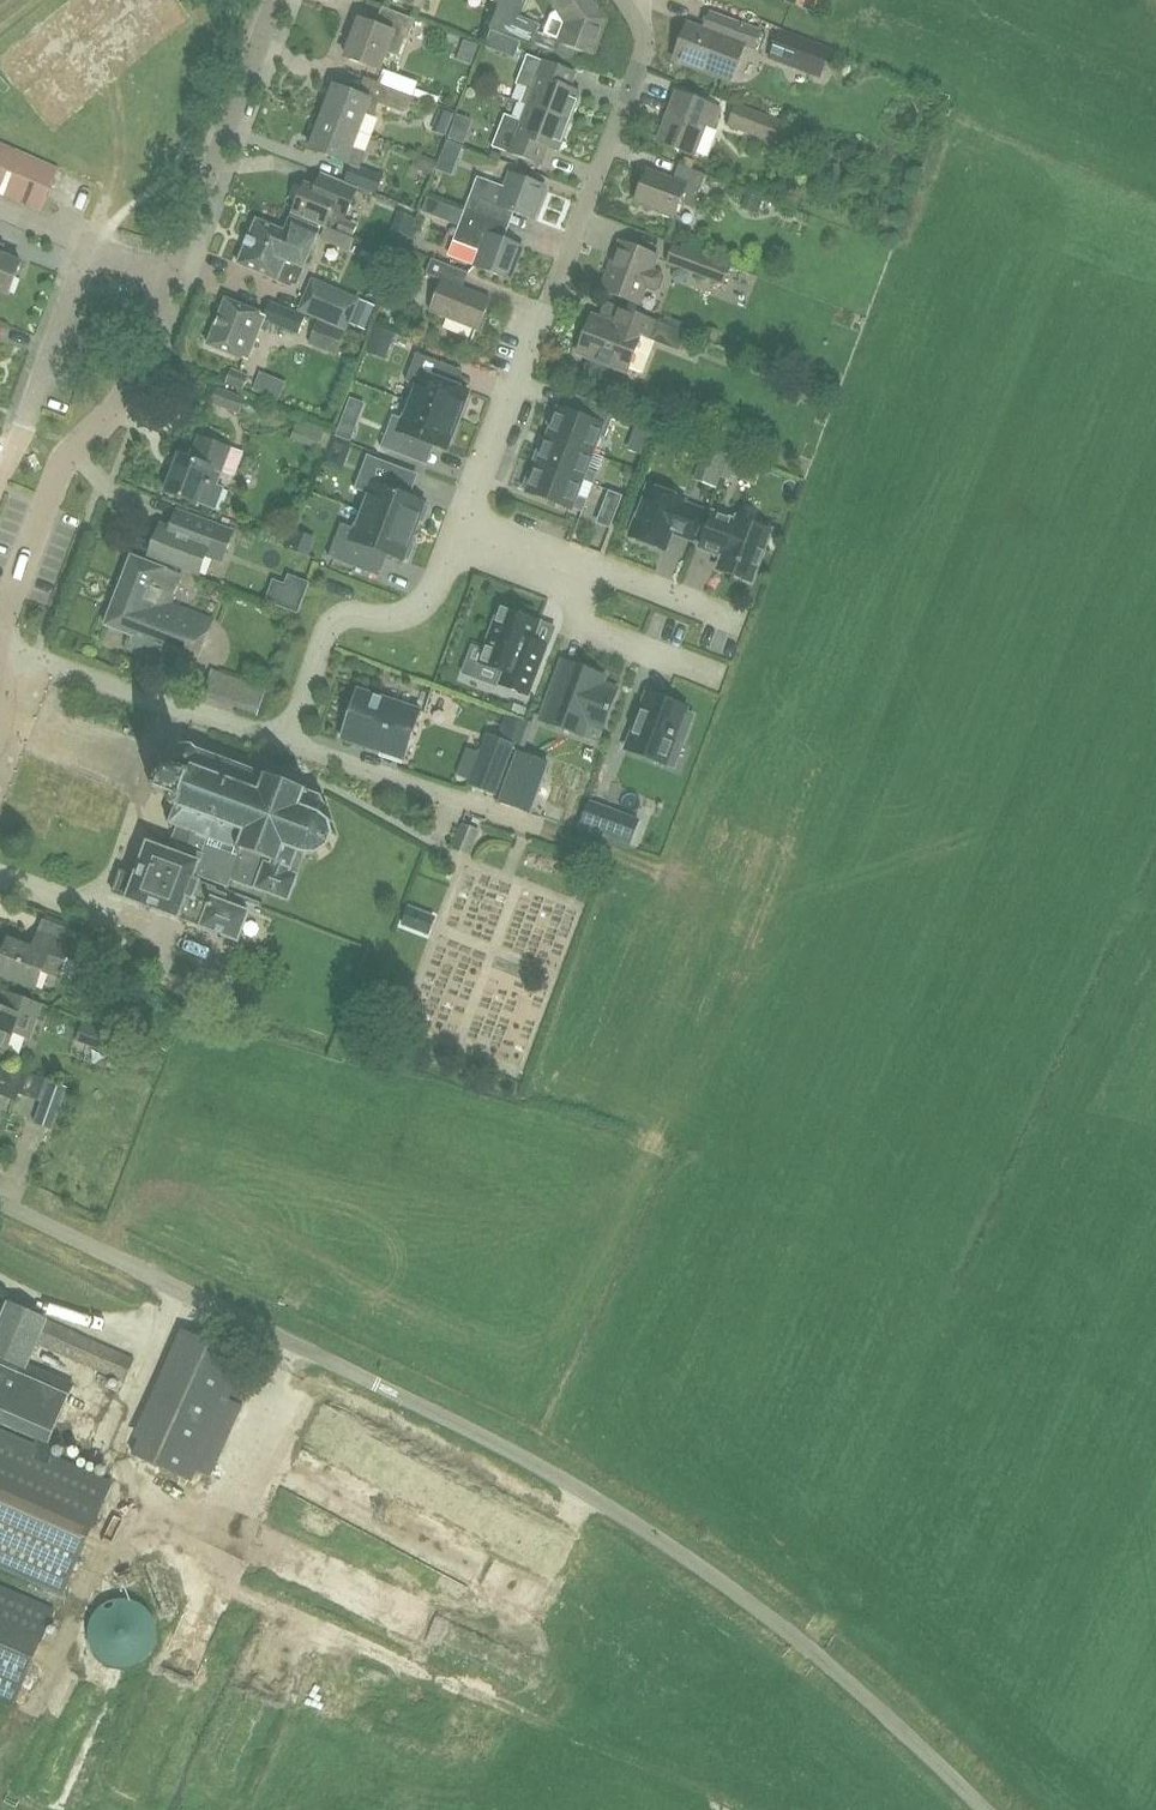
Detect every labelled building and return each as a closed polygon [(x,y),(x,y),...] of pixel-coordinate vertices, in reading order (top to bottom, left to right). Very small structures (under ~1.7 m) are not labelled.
[(421,10),(425,0),(396,0),(421,10)] [(498,4),(489,27),(513,36),(527,0),(500,0),(498,4)] [(532,44),(576,60),(580,51),(594,56),(608,20),(596,0),(551,0),(565,24),(559,40),(537,31),(532,44)] [(358,19),(345,57),(379,69),(386,50),(398,54),(404,38),(408,39),(415,18),(381,6),(374,25),(358,19)] [(732,81),(745,46),(753,49),(753,47),(760,50),(766,34),(759,32),(759,31),(724,18),(718,35),(687,23),(674,60),(732,81)] [(502,33),(493,29),(487,44),(496,48),(502,33)] [(778,32),(768,58),(808,73),(818,46),(778,32)] [(528,106),(569,121),(580,92),(552,82),(558,66),(527,54),(516,84),(534,91),(528,106)] [(335,86),(323,117),(358,131),(365,113),(373,116),(378,103),(405,113),(412,96),(382,84),(382,83),(365,77),(358,95),(335,86)] [(694,155),(706,123),(713,126),(719,109),(676,92),(658,141),(694,155)] [(787,123),(786,122),(735,103),(727,126),(778,146),(787,123)] [(558,151),(569,121),(528,106),(523,121),(504,114),(492,146),(524,158),(530,140),(558,151)] [(442,109),(439,116),(452,121),(455,114),(442,109)] [(358,131),(323,117),(311,149),(351,164),(345,181),(376,193),(383,175),(360,167),(366,152),(352,147),(358,131)] [(465,144),(468,138),(453,131),(450,138),(465,144)] [(448,140),(438,166),(448,170),(453,157),(463,158),(464,146),(448,140)] [(0,143),(0,194),(40,211),(58,169),(0,143)] [(646,170),(635,202),(674,217),(680,201),(694,206),(706,174),(679,164),(673,180),(646,170)] [(841,165),(829,165),(829,180),(842,179),(841,165)] [(477,176),(465,208),(498,221),(503,208),(532,219),(545,185),(511,172),(505,187),(477,176)] [(344,218),(356,187),(321,173),(315,186),(305,182),(292,213),(330,228),(334,219),(339,220),(336,228),(352,235),(357,223),(344,218)] [(763,200),(747,194),(742,208),(757,214),(763,200)] [(443,204),(429,199),(424,211),(436,215),(440,214),(443,204)] [(498,221),(465,208),(453,241),(480,251),(475,266),(509,279),(522,246),(493,235),(498,221)] [(320,229),(291,217),(285,230),(257,218),(238,263),(296,287),(320,229)] [(620,241),(602,289),(639,303),(645,288),(655,292),(660,289),(665,278),(662,272),(652,269),(657,255),(620,241)] [(21,263),(1,255),(4,246),(0,245),(0,292),(8,295),(21,263)] [(731,267),(674,245),(666,263),(711,280),(723,285),(731,267)] [(430,311),(478,330),(490,299),(463,288),(469,273),(431,258),(425,274),(442,280),(430,311)] [(356,300),(313,282),(301,310),(344,328),(356,300)] [(271,322),(297,333),(304,316),(270,301),(264,316),(260,314),(261,313),(227,299),(207,344),(242,359),(242,358),(248,360),(261,329),(267,332),(271,322)] [(351,323),(366,329),(376,305),(361,299),(351,323)] [(616,368),(627,372),(628,369),(643,374),(655,342),(679,351),(687,332),(659,322),(625,309),(618,326),(592,316),(578,353),(591,358),(585,373),(587,380),(604,386),(610,383),(616,368)] [(330,342),(326,351),(336,355),(346,331),(318,320),(312,335),(330,342)] [(390,346),(396,333),(378,326),(373,339),(390,346)] [(709,327),(705,338),(716,342),(720,331),(709,327)] [(410,402),(457,420),(468,391),(439,380),(445,365),(416,354),(406,381),(416,385),(410,402)] [(242,390),(249,376),(232,368),(226,382),(242,390)] [(238,413),(244,397),(217,387),(211,404),(238,413)] [(446,450),(457,420),(410,402),(403,419),(393,415),(381,448),(409,459),(417,438),(446,450)] [(591,419),(562,407),(561,410),(556,408),(550,424),(554,426),(550,437),(596,455),(602,439),(607,441),(618,413),(597,405),(591,419)] [(356,427),(342,422),(337,435),(351,440),(356,427)] [(216,484),(230,447),(199,436),(191,458),(179,454),(166,491),(197,503),(197,502),(215,509),(223,487),(216,484)] [(350,443),(332,436),(328,446),(346,453),(350,443)] [(550,437),(546,448),(541,446),(535,461),(540,463),(539,464),(585,482),(596,487),(600,476),(589,471),(596,455),(550,437)] [(730,458),(711,451),(705,465),(723,473),(730,458)] [(393,490),(401,468),(368,455),(355,489),(368,494),(361,511),(414,532),(419,521),(423,523),(429,507),(425,505),(426,503),(393,490)] [(734,455),(725,478),(732,480),(741,458),(734,455)] [(525,489),(529,491),(528,493),(574,511),(574,510),(585,514),(589,502),(579,498),(585,482),(539,464),(535,475),(531,473),(525,489)] [(633,484),(638,472),(625,467),(623,473),(627,481),(633,484)] [(685,502),(651,489),(632,539),(666,552),(672,534),(694,543),(706,514),(684,506),(685,502)] [(610,524),(628,524),(629,495),(611,494),(610,524)] [(414,532),(361,511),(354,529),(341,524),(329,557),(362,570),(370,548),(403,561),(404,558),(409,560),(415,544),(410,543),(414,532)] [(737,525),(715,517),(702,550),(724,559),(719,573),(752,586),(772,535),(739,522),(737,525)] [(150,550),(148,554),(198,574),(206,554),(221,560),(232,532),(195,518),(188,535),(160,525),(158,529),(150,530),(145,543),(150,550)] [(213,620),(172,604),(171,603),(182,574),(132,556),(106,626),(107,626),(108,626),(133,636),(128,649),(191,674),(213,620)] [(539,622),(500,607),(479,663),(503,672),(499,684),(529,696),(547,647),(532,641),(539,622)] [(601,683),(603,677),(567,663),(558,686),(554,685),(541,720),(582,735),(586,724),(601,730),(608,712),(610,707),(616,689),(601,683)] [(420,710),(358,689),(342,738),(381,751),(380,755),(401,762),(403,758),(404,759),(420,710)] [(684,712),(686,708),(648,693),(627,749),(665,764),(674,739),(683,742),(693,716),(684,712)] [(467,748),(458,775),(470,780),(468,785),(496,796),(516,744),(487,734),(480,753),(467,748)] [(168,851),(199,863),(195,875),(227,887),(230,878),(256,888),(255,888),(288,900),(298,875),(296,875),(303,858),(304,859),(306,854),(316,854),(317,859),(319,859),(318,853),(326,848),(330,851),(332,850),(328,846),(332,837),(337,837),(337,835),(332,834),(329,824),(334,822),(332,819),(328,822),(321,816),(322,811),(324,805),(328,805),(328,803),(324,803),(322,798),(324,795),(323,794),(320,797),(311,793),(306,791),(308,786),(305,785),(303,790),(270,777),(272,772),(269,771),(268,776),(247,769),(249,765),(247,764),(246,765),(226,758),(226,756),(224,755),(223,759),(201,751),(203,747),(200,746),(199,751),(193,746),(194,743),(192,742),(191,745),(184,745),(183,742),(181,743),(182,746),(177,752),(174,751),(173,753),(176,754),(176,761),(173,762),(173,764),(176,763),(175,768),(167,765),(169,762),(166,761),(164,764),(162,763),(160,766),(163,767),(156,787),(153,786),(152,789),(154,790),(153,793),(156,794),(157,791),(170,796),(170,797),(169,798),(169,799),(169,800),(170,801),(170,802),(171,803),(172,804),(173,805),(174,805),(175,805),(177,805),(171,821),(167,820),(166,822),(170,824),(169,828),(171,829),(173,825),(177,827),(168,851)] [(548,763),(519,752),(500,802),(529,813),(548,763)] [(623,815),(589,802),(579,829),(613,842),(623,815)] [(469,854),(479,830),(463,823),(453,848),(469,854)] [(193,880),(195,875),(199,863),(168,851),(147,844),(134,878),(120,872),(112,893),(126,899),(126,900),(178,919),(178,918),(200,926),(200,928),(237,942),(248,913),(224,903),(227,896),(215,891),(216,889),(193,880)] [(435,915),(407,904),(400,923),(428,934),(435,915)] [(44,971),(59,976),(71,945),(84,950),(89,936),(44,919),(33,948),(9,939),(0,963),(0,974),(36,988),(43,970),(44,971)] [(9,993),(4,1008),(0,1007),(0,1051),(5,1053),(13,1032),(28,1038),(40,1005),(9,993)] [(104,1064),(115,1034),(96,1027),(84,1057),(104,1064)] [(17,1100),(20,1090),(40,1096),(46,1079),(27,1072),(27,1071),(0,1062),(0,1094),(17,1100)] [(52,1130),(68,1088),(48,1080),(33,1123),(52,1130)] [(48,1444),(74,1385),(28,1365),(37,1344),(123,1382),(134,1359),(8,1303),(0,1321),(0,1423),(48,1444)] [(189,1332),(133,1455),(191,1481),(246,1358),(189,1332)] [(113,1482),(0,1432),(0,1564),(63,1592),(113,1482)] [(14,1703),(41,1641),(56,1609),(0,1583),(0,1697),(14,1703)] [(152,1651),(156,1640),(156,1629),(153,1618),(147,1610),(138,1603),(127,1600),(116,1600),(106,1604),(97,1611),(91,1621),(89,1632),(91,1642),(95,1653),(103,1661),(113,1665),(124,1667),(135,1665),(144,1659),(152,1651)]
